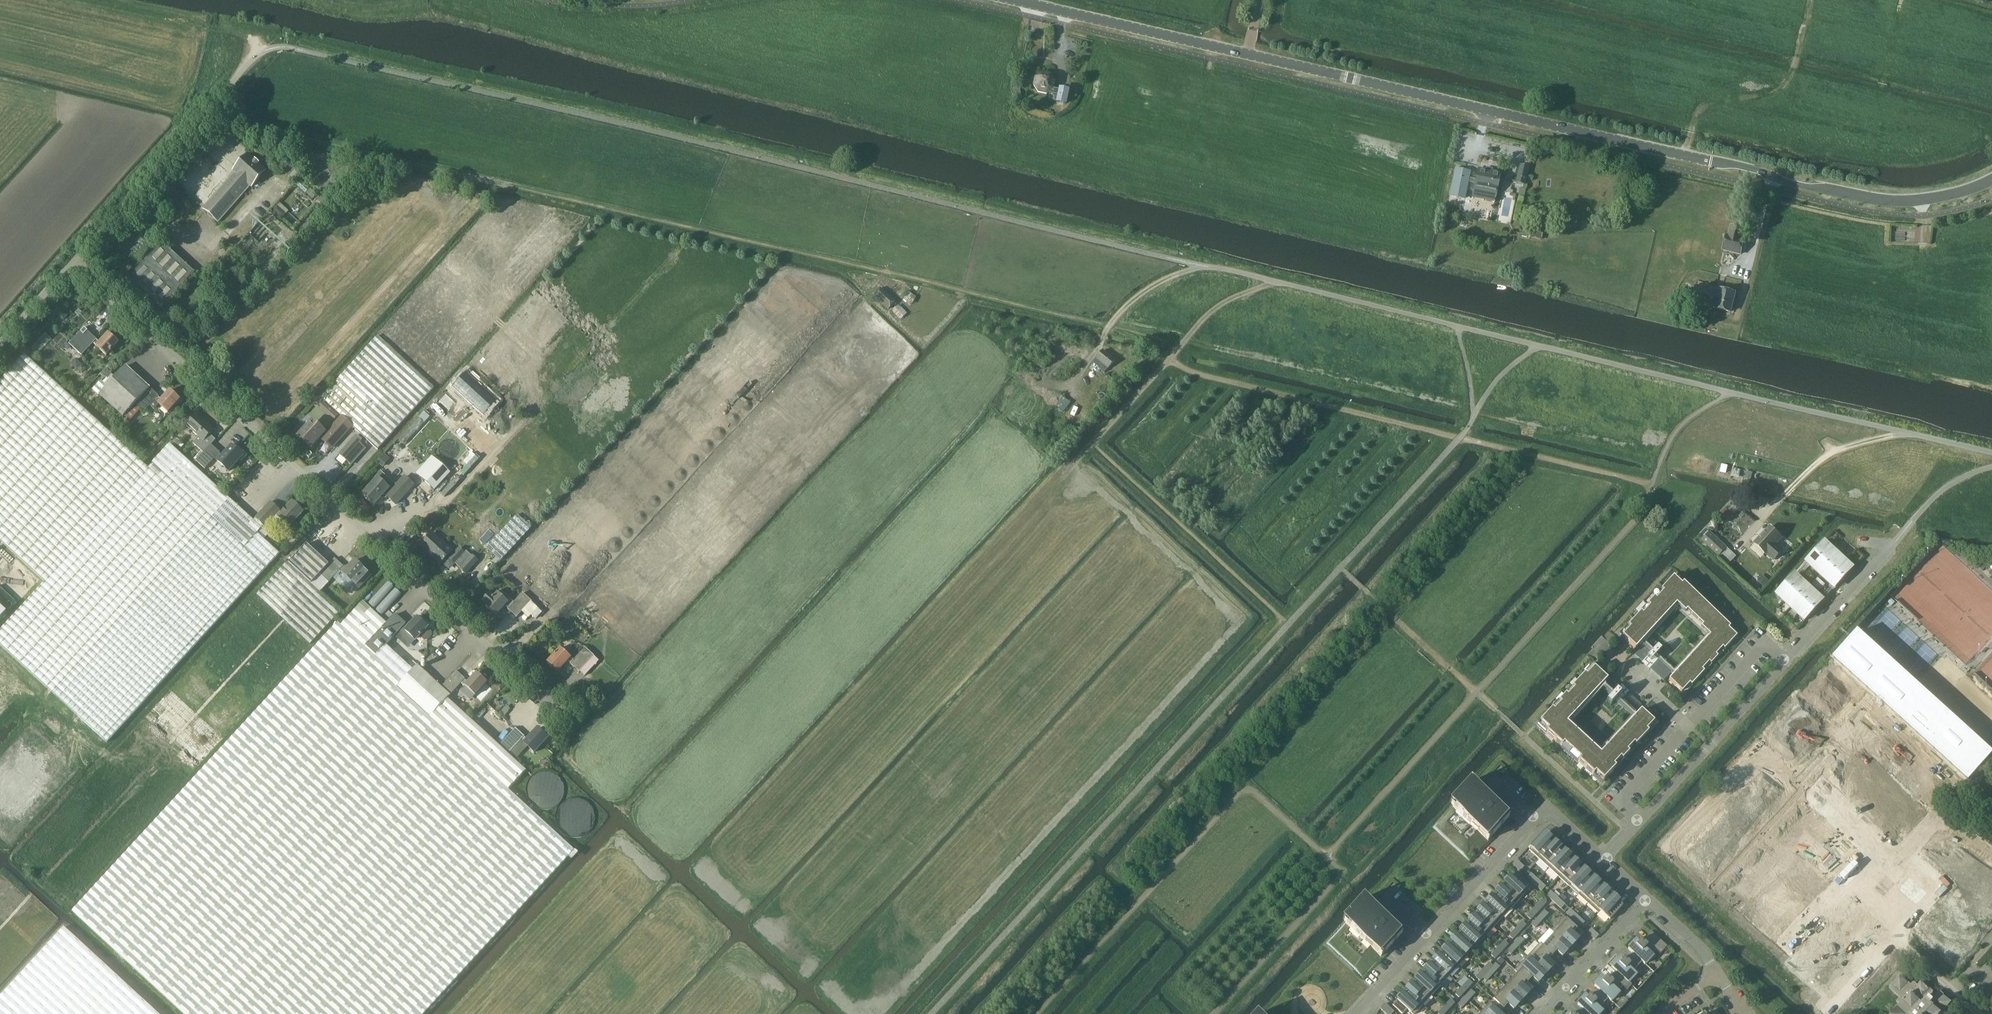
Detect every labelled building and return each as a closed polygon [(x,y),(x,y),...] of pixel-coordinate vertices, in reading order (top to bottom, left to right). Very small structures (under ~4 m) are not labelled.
[(1049,93),(1049,94),(1058,97),(1057,102),(1065,104),(1068,91),(1060,89),(1060,91),(1054,90),(1055,83),(1051,75),(1043,74),(1035,78),(1034,86),(1038,93),(1046,95),(1049,93)] [(1019,87),(1013,89),(1015,98),(1021,96),(1019,87)] [(252,187),(266,171),(248,155),(234,171),(235,172),(204,208),(219,222),(250,186),(252,187)] [(1524,185),(1528,167),(1520,165),(1516,183),(1524,185)] [(1497,189),(1500,174),(1479,169),(1476,185),(1497,189)] [(1742,239),(1744,230),(1731,226),(1728,236),(1726,236),(1723,250),(1740,254),(1744,240),(1742,239)] [(162,307),(194,272),(162,243),(130,278),(162,307)] [(1730,312),(1735,294),(1720,290),(1720,292),(1696,286),(1691,302),(1716,308),(1730,312)] [(889,309),(896,302),(881,288),(874,295),(889,309)] [(918,295),(912,290),(903,300),(911,306),(917,299),(916,298),(918,295)] [(902,318),(908,311),(899,303),(893,310),(902,318)] [(107,356),(119,343),(108,333),(99,343),(96,340),(97,339),(84,328),(81,332),(84,335),(73,347),(82,355),(93,343),(107,356)] [(313,422),(301,435),(311,445),(320,435),(323,438),(333,447),(347,431),(353,426),(378,449),(434,388),(377,336),(322,397),(343,416),(337,422),(326,434),(313,422)] [(1106,372),(1115,360),(1104,350),(1094,362),(1077,381),(1089,392),(1106,372)] [(97,385),(93,390),(99,395),(123,417),(124,417),(135,404),(144,412),(150,405),(155,409),(160,404),(169,412),(181,400),(170,390),(161,400),(158,397),(159,396),(156,394),(126,366),(107,386),(101,380),(97,385)] [(469,379),(457,392),(482,415),(494,401),(469,379)] [(185,428),(187,425),(199,437),(194,444),(204,453),(211,445),(216,440),(210,435),(214,430),(197,414),(193,419),(188,415),(180,424),(185,428)] [(357,435),(340,453),(351,464),(366,448),(360,442),(362,439),(357,435)] [(205,469),(215,458),(229,471),(242,457),(232,447),(223,457),(219,453),(220,453),(211,445),(204,453),(196,461),(205,469)] [(383,467),(390,459),(385,454),(378,462),(383,467)] [(436,460),(421,476),(435,490),(451,473),(436,460)] [(378,479),(364,494),(375,504),(385,492),(388,495),(396,504),(414,485),(405,477),(397,485),(381,470),(375,476),(378,479)] [(256,519),(265,527),(265,526),(276,514),(289,526),(303,512),(293,502),(282,513),(279,511),(280,510),(271,502),(256,519)] [(1737,518),(1733,522),(1743,532),(1755,520),(1741,507),(1733,515),(1737,518)] [(501,560),(532,527),(517,514),(487,547),(501,560)] [(1770,527),(1754,544),(1766,555),(1767,554),(1774,560),(1783,552),(1775,545),(1782,538),(1770,527)] [(1702,540),(1719,557),(1727,548),(1710,532),(1702,540)] [(453,551),(433,533),(421,545),(441,563),(453,551)] [(1808,561),(1836,587),(1853,569),(1825,543),(1808,561)] [(290,563),(312,583),(329,564),(307,544),(290,563)] [(456,563),(465,553),(460,548),(450,559),(455,564),(456,563)] [(467,551),(465,553),(456,563),(461,568),(460,568),(466,574),(478,560),(473,555),(472,556),(467,551)] [(0,552),(0,578),(20,597),(33,583),(0,552)] [(517,555),(501,573),(523,593),(532,601),(531,601),(562,630),(579,611),(519,556),(517,555)] [(329,564),(312,583),(321,592),(340,570),(353,582),(360,588),(372,575),(366,569),(355,560),(346,569),(344,567),(344,566),(340,562),(335,558),(329,564)] [(1778,593),(1807,619),(1823,602),(1795,576),(1778,593)] [(1761,577),(1758,581),(1764,586),(1767,582),(1761,577)] [(1723,648),(1725,649),(1737,636),(1729,628),(1730,627),(1683,583),(1681,585),(1673,578),(1661,591),(1663,593),(1656,600),(1654,598),(1647,606),(1649,607),(1643,615),(1641,613),(1628,627),(1630,629),(1622,637),(1635,649),(1676,605),(1710,635),(1669,680),(1682,692),(1690,684),(1692,685),(1704,671),(1703,670),(1709,662),(1711,664),(1718,657),(1716,655),(1723,648)] [(1813,585),(1820,591),(1826,585),(1818,579),(1813,585)] [(382,614),(403,592),(390,580),(369,602),(382,614)] [(490,593),(483,601),(487,605),(486,606),(497,615),(506,605),(509,608),(508,609),(517,617),(531,601),(532,601),(523,593),(515,601),(501,589),(495,596),(490,593)] [(76,912),(76,913),(104,939),(133,966),(272,816),(399,678),(409,667),(410,665),(387,644),(402,627),(416,640),(420,636),(425,640),(428,640),(430,638),(433,635),(432,632),(430,630),(428,628),(428,627),(418,617),(408,627),(405,624),(406,623),(396,614),(389,622),(385,618),(366,602),(365,603),(363,601),(342,624),(341,623),(256,716),(212,764),(76,912)] [(9,611),(0,603),(0,620),(9,611)] [(1663,681),(1664,681),(1671,673),(1642,646),(1635,654),(1642,662),(1642,663),(1649,669),(1650,669),(1663,681)] [(580,672),(595,656),(586,647),(574,660),(561,647),(548,662),(558,671),(569,660),(572,663),(571,663),(580,672)] [(133,966),(186,1013),(202,1013),(214,1001),(251,960),(270,939),(294,914),(430,766),(455,739),(473,719),(448,697),(462,682),(476,694),(488,681),(478,672),(477,672),(468,682),(465,679),(466,678),(457,670),(442,686),(430,675),(418,664),(414,669),(410,665),(409,667),(399,678),(272,816),(133,966)] [(1647,730),(1654,722),(1641,710),(1600,755),(1566,724),(1608,679),(1595,667),(1587,676),(1585,674),(1572,688),(1574,690),(1567,697),(1565,695),(1559,703),(1560,704),(1554,712),(1552,710),(1540,723),(1548,731),(1546,733),(1562,747),(1564,745),(1579,760),(1578,762),(1593,776),(1595,774),(1603,782),(1616,768),(1614,766),(1620,759),(1622,761),(1629,753),(1627,752),(1634,744),(1636,746),(1649,732),(1647,730)] [(1830,682),(1845,697),(1854,688),(1838,674),(1830,682)] [(1634,713),(1642,705),(1628,692),(1629,691),(1622,685),(1621,685),(1613,678),(1605,686),(1634,713)] [(1821,691),(1837,706),(1845,697),(1830,682),(1821,691)] [(1813,700),(1829,714),(1837,706),(1821,691),(1813,700)] [(1805,708),(1820,723),(1829,714),(1813,700),(1805,708)] [(1797,717),(1812,732),(1820,723),(1805,708),(1797,717)] [(58,733),(64,727),(50,714),(44,720),(58,733)] [(202,1013),(424,1013),(575,849),(510,789),(528,769),(527,768),(509,752),(521,739),(535,752),(548,738),(538,728),(527,739),(524,736),(525,736),(516,728),(501,744),(473,719),(455,739),(430,766),(294,914),(270,939),(251,960),(214,1001),(202,1013)] [(1844,751),(1816,781),(1823,787),(1824,786),(1838,799),(1837,800),(1849,811),(1850,810),(1864,823),(1863,824),(1883,843),(1908,817),(1906,815),(1909,811),(1911,813),(1912,812),(1898,799),(1896,801),(1893,798),(1895,796),(1882,784),(1880,786),(1871,779),(1872,777),(1859,765),(1858,767),(1849,759),(1851,757),(1844,751)] [(561,791),(561,790),(560,787),(559,785),(558,782),(556,780),(554,779),(552,778),(549,777),(547,777),(544,777),(541,778),(539,779),(537,781),(536,782),(535,785),(534,788),(534,790),(534,793),(535,796),(536,797),(537,800),(539,801),(542,803),(546,804),(549,804),(552,803),(554,802),(556,800),(558,798),(559,796),(560,794),(561,791)] [(1452,807),(1488,840),(1509,817),(1486,796),(1474,784),(1452,807)] [(593,818),(593,815),(592,812),(590,809),(589,807),(587,806),(585,804),(582,803),(578,803),(576,803),(573,804),(570,805),(568,807),(566,809),(565,811),(564,814),(563,817),(563,819),(564,822),(565,825),(566,827),(569,829),(571,831),(575,832),(577,833),(580,832),(583,832),(586,830),(588,829),(590,827),(592,824),(593,821),(593,818)] [(1542,856),(1554,843),(1544,833),(1529,850),(1539,859),(1542,856)] [(1554,843),(1542,856),(1539,859),(1549,868),(1564,852),(1554,843)] [(1562,874),(1574,861),(1564,852),(1549,868),(1559,877),(1562,874)] [(1516,861),(1513,864),(1520,871),(1523,867),(1516,861)] [(1574,861),(1562,874),(1559,877),(1569,886),(1571,884),(1584,870),(1574,861)] [(1580,893),(1593,879),(1584,870),(1571,884),(1580,892),(1580,893)] [(1505,883),(1521,898),(1531,888),(1514,872),(1505,883)] [(1528,877),(1535,884),(1538,880),(1531,874),(1528,877)] [(1580,893),(1580,892),(1578,895),(1588,904),(1603,888),(1593,879),(1580,893)] [(1535,884),(1542,890),(1545,887),(1538,880),(1535,884)] [(1496,892),(1512,907),(1521,898),(1505,883),(1496,892)] [(1600,911),(1613,896),(1603,888),(1588,904),(1598,913),(1600,911)] [(1512,907),(1496,892),(1487,902),(1504,917),(1512,907)] [(1550,892),(1547,895),(1554,902),(1557,898),(1550,892)] [(1600,911),(1610,920),(1623,906),(1613,896),(1600,911)] [(1554,902),(1561,908),(1564,905),(1557,898),(1554,902)] [(1381,957),(1402,934),(1380,913),(1367,901),(1345,924),(1381,957)] [(1478,912),(1495,927),(1504,917),(1487,902),(1478,912)] [(1540,902),(1534,909),(1537,913),(1544,906),(1540,902)] [(1527,916),(1531,920),(1537,913),(1534,909),(1527,916)] [(1538,917),(1542,921),(1548,914),(1544,910),(1538,917)] [(1567,913),(1574,920),(1577,916),(1570,910),(1567,913)] [(1495,927),(1478,912),(1469,922),(1486,937),(1495,927)] [(1555,933),(1572,949),(1577,944),(1575,942),(1579,939),(1573,933),(1577,929),(1564,916),(1551,930),(1554,933),(1555,933)] [(1574,920),(1581,926),(1584,922),(1577,916),(1574,920)] [(1538,917),(1531,924),(1535,928),(1542,921),(1538,917)] [(1460,931),(1469,939),(1477,946),(1486,937),(1469,922),(1460,931)] [(1522,922),(1516,929),(1520,932),(1526,925),(1522,922)] [(1510,936),(1513,939),(1520,932),(1516,929),(1510,936)] [(1588,933),(1595,939),(1598,936),(1591,929),(1588,933)] [(1477,946),(1469,939),(1460,931),(1451,941),(1468,956),(1477,946)] [(1660,953),(1667,946),(1652,932),(1643,941),(1640,938),(1638,941),(1636,940),(1628,949),(1632,953),(1633,953),(1642,961),(1645,964),(1653,955),(1652,954),(1656,949),(1660,953)] [(1542,946),(1553,955),(1557,951),(1563,956),(1566,953),(1567,954),(1572,949),(1555,933),(1554,933),(1543,946),(1542,946)] [(1513,944),(1517,947),(1524,940),(1520,937),(1513,944)] [(1442,951),(1459,966),(1468,956),(1451,941),(1442,951)] [(1504,941),(1498,948),(1502,951),(1508,945),(1504,941)] [(1527,957),(1540,969),(1548,976),(1553,970),(1551,969),(1554,965),(1548,960),(1553,955),(1542,946),(1543,946),(1540,943),(1527,957)] [(1513,944),(1507,951),(1511,954),(1517,947),(1513,944)] [(1492,955),(1495,959),(1502,951),(1498,948),(1492,955)] [(1459,966),(1442,951),(1434,960),(1450,976),(1459,966)] [(1633,953),(1632,953),(1626,960),(1623,957),(1621,959),(1619,958),(1611,967),(1616,971),(1628,982),(1629,982),(1636,974),(1633,971),(1642,961),(1633,953)] [(1548,976),(1540,969),(1527,957),(1515,970),(1518,973),(1528,982),(1532,977),(1538,983),(1541,979),(1543,981),(1548,976)] [(1425,970),(1441,985),(1450,976),(1434,960),(1425,970)] [(1489,963),(1483,970),(1487,973),(1489,971),(1493,966),(1489,963)] [(1496,963),(1493,966),(1489,971),(1493,974),(1499,967),(1496,963)] [(1441,985),(1425,970),(1416,980),(1432,995),(1441,985)] [(1480,980),(1483,977),(1487,973),(1483,970),(1476,977),(1480,980)] [(1486,981),(1487,981),(1493,974),(1489,971),(1487,973),(1483,977),(1486,981)] [(1616,971),(1609,978),(1606,975),(1604,978),(1602,977),(1594,986),(1599,990),(1599,989),(1608,998),(1611,1001),(1619,992),(1618,991),(1622,986),(1627,990),(1632,985),(1629,982),(1628,982),(1616,971)] [(1506,986),(1524,1002),(1529,997),(1527,995),(1530,992),(1524,986),(1528,982),(1518,973),(1506,986)] [(1889,988),(1897,996),(1900,998),(1897,1002),(1900,1005),(1892,1013),(1948,1013),(1949,1013),(1945,1010),(1952,1003),(1940,992),(1933,1000),(1931,997),(1934,993),(1922,982),(1919,986),(1915,982),(1911,986),(1902,978),(1900,976),(1889,988)] [(1432,995),(1416,980),(1407,990),(1423,1005),(1432,995)] [(1469,980),(1463,987),(1466,990),(1472,984),(1469,980)] [(1524,1002),(1506,986),(1494,999),(1504,1009),(1508,1004),(1514,1009),(1517,1006),(1519,1007),(1524,1002)] [(1456,994),(1459,998),(1466,990),(1463,987),(1456,994)] [(1599,990),(1592,996),(1589,994),(1587,996),(1586,995),(1577,1004),(1582,1008),(1589,1013),(1599,1013),(1602,1010),(1599,1008),(1608,998),(1599,989),(1599,990)] [(1407,1009),(1412,1013),(1415,1013),(1423,1005),(1407,990),(1398,999),(1397,1000),(1407,1009)] [(1465,997),(1468,1001),(1475,994),(1471,990),(1465,997)] [(1465,997),(1458,1004),(1462,1008),(1468,1001),(1465,997)] [(1483,1013),(1501,1013),(1500,1013),(1504,1009),(1494,999),(1481,1012),(1483,1013)] [(1407,1009),(1397,1000),(1393,1005),(1402,1013),(1403,1013),(1407,1009)] [(1448,1010),(1454,1003),(1451,1000),(1445,1006),(1448,1010)] [(1382,1007),(1389,1013),(1392,1010),(1385,1004),(1382,1007)]
